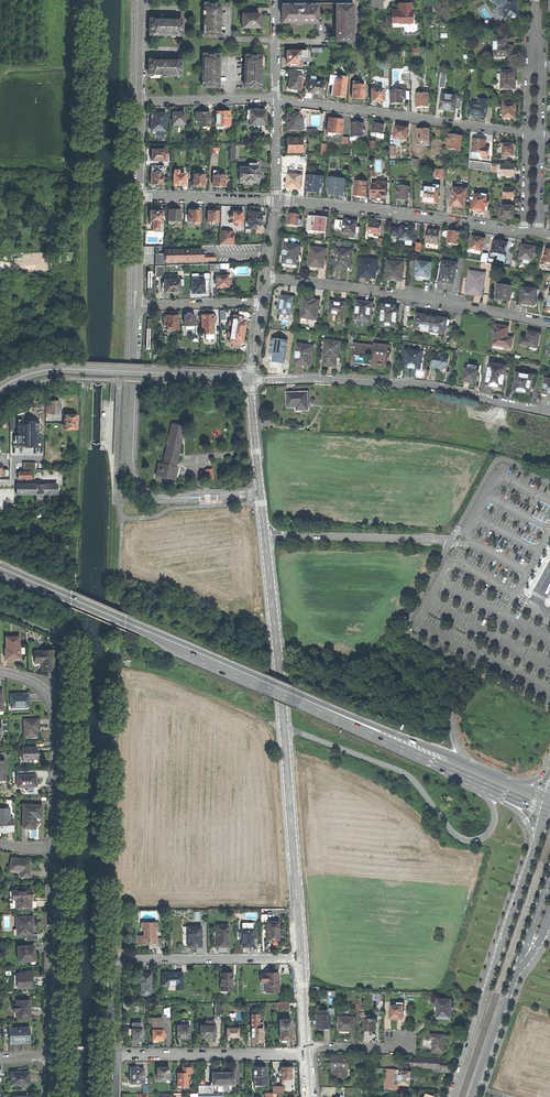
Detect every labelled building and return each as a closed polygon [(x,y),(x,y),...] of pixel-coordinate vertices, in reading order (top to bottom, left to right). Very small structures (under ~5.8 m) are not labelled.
[(501,7),(502,5),(504,7),(506,19),(519,16),(517,0),(492,0),(501,7)] [(391,9),(392,21),(399,21),(406,21),(406,23),(413,22),(412,9),(412,2),(399,3),(399,7),(400,7),(400,10),(396,10),(396,9),(391,9)] [(317,19),(317,11),(317,3),(282,3),(282,20),(298,19),(302,19),(317,19)] [(335,9),(335,3),(317,3),(317,11),(335,11),(335,9)] [(335,3),(335,9),(336,9),(336,19),(337,19),(337,24),(336,24),(336,32),(336,38),(353,38),(353,3),(335,3)] [(205,4),(204,36),(219,36),(219,20),(219,5),(205,4)] [(242,28),(259,28),(259,15),(255,15),(255,14),(252,14),(250,14),(250,15),(242,15),(242,28)] [(181,35),(181,21),(166,20),(150,20),(150,34),(160,34),(170,35),(181,35)] [(506,37),(493,37),(493,60),(505,60),(505,56),(512,57),(512,51),(512,47),(505,47),(506,37)] [(299,59),(299,51),(287,51),(287,57),(287,63),(299,63),(299,59)] [(218,55),(203,55),(203,86),(217,87),(218,71),(218,55)] [(245,87),(259,87),(260,57),(246,56),(245,71),(245,87)] [(180,76),(180,61),(165,61),(149,60),(149,75),(180,76)] [(288,89),(300,90),(302,74),(290,72),(289,81),(288,89)] [(515,72),(501,72),(501,75),(498,75),(497,89),(500,89),(514,90),(514,84),(515,84),(515,82),(515,80),(514,80),(515,72)] [(339,79),(339,77),(329,75),(328,84),(333,85),(334,79),(339,79)] [(347,78),(339,77),(339,79),(334,79),(333,85),(332,96),(337,97),(344,98),(347,78)] [(315,81),(310,80),(308,93),(313,93),(313,94),(316,94),(318,94),(323,95),(325,82),(315,81)] [(377,101),(383,101),(383,89),(377,89),(377,86),(374,86),(374,83),(371,83),(371,101),(377,101)] [(359,85),(353,85),(352,85),(352,98),(358,99),(364,99),(364,94),(365,89),(364,89),(364,85),(359,85)] [(398,104),(403,104),(403,99),(405,99),(405,87),(399,87),(399,91),(390,91),(391,105),(398,104)] [(422,107),(428,107),(428,90),(422,91),(422,94),(416,94),(416,108),(422,107)] [(455,109),(459,110),(461,99),(457,99),(457,97),(442,95),(439,110),(448,111),(455,112),(455,109)] [(478,116),(485,117),(485,112),(482,112),(483,107),(486,108),(491,108),(492,101),(479,99),(478,104),(478,106),(472,105),(469,105),(468,115),(474,116),(474,115),(476,115),(478,115),(478,116)] [(515,105),(503,105),(503,111),(500,111),(499,115),(503,115),(502,118),(514,119),(514,111),(515,111),(515,109),(515,105)] [(246,112),(246,120),(249,120),(249,126),(252,126),(252,129),(251,129),(251,131),(256,131),(259,131),(260,131),(260,126),(265,126),(265,119),(265,112),(256,112),(256,111),(249,112),(246,112)] [(172,113),(173,125),(183,124),(184,124),(184,113),(179,113),(179,112),(176,112),(175,112),(175,113),(172,113)] [(203,112),(196,112),(196,121),(199,121),(199,127),(209,127),(209,112),(203,112)] [(216,112),(216,126),(223,126),(229,126),(229,124),(229,112),(222,112),(216,112)] [(154,131),(165,131),(165,113),(154,113),(154,119),(152,119),(151,119),(151,127),(151,128),(151,129),(152,130),(154,131)] [(299,130),(303,129),(303,118),(299,119),(299,114),(286,114),(287,122),(287,132),(299,131),(299,130)] [(332,133),(341,135),(342,120),(335,119),(329,118),(326,133),(327,133),(327,136),(332,136),(332,133)] [(351,124),(351,138),(358,138),(364,138),(363,123),(358,123),(351,124)] [(377,134),(382,134),(384,126),(378,125),(373,124),(372,133),(377,134)] [(395,139),(401,140),(407,140),(408,128),(402,128),(396,127),(394,140),(395,140),(395,139)] [(417,130),(417,142),(423,142),(423,145),(429,145),(429,130),(425,130),(422,130),(422,129),(421,129),(418,129),(418,130),(417,130)] [(448,140),(447,140),(446,144),(448,145),(447,149),(464,152),(465,143),(461,142),(461,138),(455,137),(449,136),(448,140)] [(287,153),(305,153),(305,148),(301,148),(301,139),(287,139),(287,146),(287,153)] [(479,140),(472,139),(472,146),(473,146),(472,153),(483,154),(483,156),(487,156),(488,149),(484,148),(485,141),(479,140)] [(513,144),(502,144),(502,157),(504,157),(504,159),(507,159),(507,157),(513,157),(513,156),(514,156),(514,150),(515,145),(513,144)] [(163,150),(151,150),(151,161),(155,161),(163,161),(163,159),(163,154),(163,150)] [(469,169),(491,172),(492,165),(469,162),(469,169)] [(258,165),(249,165),(248,169),(240,169),(239,185),(245,185),(245,187),(249,187),(252,187),(252,185),(258,185),(259,170),(258,170),(258,165)] [(500,166),(497,166),(497,170),(498,170),(498,172),(500,172),(500,176),(514,176),(514,171),(514,166),(500,165),(500,166)] [(455,167),(447,166),(447,175),(455,175),(455,167)] [(295,190),(300,191),(303,171),(287,169),(286,176),(288,176),(287,189),(295,190)] [(443,178),(443,169),(434,169),(435,178),(443,178)] [(163,173),(161,173),(161,170),(156,170),(156,173),(152,173),(152,185),(157,185),(163,185),(163,183),(164,183),(164,178),(163,178),(163,173)] [(186,176),(179,175),(179,172),(175,171),(175,175),(174,175),(173,186),(179,187),(185,187),(186,176)] [(219,176),(219,172),(214,172),(213,188),(219,188),(225,188),(225,183),(227,183),(227,179),(225,179),(226,176),(219,176)] [(205,176),(201,176),(201,173),(194,173),(194,176),(193,176),(192,188),(198,188),(205,188),(205,176)] [(319,193),(320,187),(322,188),(323,176),(318,175),(318,178),(308,177),(306,192),(314,193),(319,193)] [(336,195),(343,196),(344,181),(334,180),(334,177),(330,177),(329,188),(331,188),(330,194),(336,195)] [(361,197),(366,197),(367,180),(362,180),(362,182),(356,182),(354,197),(361,197)] [(379,199),(385,199),(386,182),(382,182),(382,184),(372,184),(372,198),(379,199)] [(401,200),(407,200),(408,187),(403,187),(403,184),(397,183),(395,199),(401,200)] [(431,203),(436,204),(437,199),(438,199),(438,195),(439,186),(434,185),(433,189),(423,188),(421,202),(426,203),(426,204),(428,204),(431,204),(431,203)] [(457,208),(464,209),(466,191),(462,190),(462,188),(457,187),(456,189),(453,189),(452,192),(450,192),(449,199),(451,199),(450,206),(457,208)] [(513,189),(503,188),(502,198),(513,198),(513,195),(514,194),(514,192),(514,191),(513,190),(513,189)] [(483,213),(484,207),(486,207),(487,204),(485,203),(486,198),(485,198),(486,196),(481,195),(480,197),(474,196),(473,202),(468,201),(468,210),(472,210),(472,211),(479,212),(483,213)] [(507,218),(513,218),(513,207),(501,207),(501,208),(498,208),(498,219),(503,220),(506,220),(507,220),(507,218)] [(189,216),(186,216),(185,222),(189,222),(188,224),(195,224),(195,226),(199,226),(199,224),(201,224),(201,211),(199,210),(197,209),(195,211),(191,211),(189,211),(189,216)] [(156,210),(151,210),(151,212),(150,212),(150,223),(151,223),(151,226),(153,226),(153,232),(161,232),(161,224),(161,223),(162,222),(162,221),(165,221),(165,218),(162,218),(163,212),(162,212),(162,210),(156,210)] [(176,211),(169,211),(168,222),(169,222),(169,225),(173,225),(173,222),(180,222),(180,220),(182,220),(183,215),(181,215),(181,211),(176,211)] [(208,212),(208,223),(214,224),(214,227),(217,227),(217,224),(218,224),(218,212),(213,212),(208,212)] [(249,213),(248,213),(248,227),(251,227),(251,230),(256,230),(256,227),(261,227),(261,224),(264,224),(265,217),(261,217),(261,214),(255,214),(255,212),(252,212),(250,212),(249,213)] [(232,213),(231,224),(236,224),(236,228),(241,228),(241,225),(242,225),(243,213),(237,213),(232,213)] [(288,215),(287,226),(298,227),(298,226),(301,227),(302,221),(299,220),(299,216),(293,215),(288,215)] [(318,217),(308,216),(307,231),(326,233),(328,218),(318,217)] [(334,229),(343,231),(344,221),(336,220),(334,229)] [(351,221),(344,220),(344,221),(343,231),(342,233),(350,234),(349,238),(354,239),(355,235),(355,232),(359,233),(359,228),(356,228),(357,222),(351,221)] [(369,224),(368,234),(379,235),(380,225),(374,224),(369,224)] [(400,239),(400,240),(403,241),(403,243),(412,244),(414,228),(413,228),(412,227),(412,226),(411,226),(410,226),(409,227),(409,228),(406,227),(401,227),(401,229),(400,239)] [(391,238),(400,239),(401,229),(392,228),(391,238)] [(446,236),(447,236),(446,243),(447,243),(447,246),(451,247),(452,244),(458,245),(458,241),(459,241),(460,237),(459,237),(460,233),(454,231),(443,229),(442,235),(443,235),(443,237),(446,238),(446,236)] [(427,230),(425,243),(437,245),(438,232),(432,231),(427,230)] [(233,232),(220,232),(220,245),(233,245),(233,232)] [(475,238),(471,237),(469,250),(481,252),(483,240),(480,239),(480,238),(477,237),(476,237),(475,238)] [(505,257),(507,243),(500,242),(494,241),(492,250),(492,253),(500,254),(500,255),(500,257),(505,257)] [(293,264),(297,265),(300,247),(284,245),(282,263),(286,264),(287,264),(289,264),(292,265),(293,264)] [(529,247),(521,246),(518,262),(528,264),(529,261),(532,262),(534,248),(529,247)] [(311,248),(308,266),(317,267),(323,268),(326,249),(311,248)] [(336,249),(334,269),(341,269),(347,270),(347,267),(350,268),(351,251),(336,249)] [(203,261),(203,260),(202,255),(202,252),(202,250),(165,251),(165,254),(166,262),(203,261)] [(166,265),(166,262),(165,254),(157,254),(156,254),(156,261),(155,266),(161,266),(166,265)] [(361,259),(360,277),(367,278),(375,279),(377,260),(361,259)] [(388,262),(386,280),(393,280),(402,281),(403,263),(388,262)] [(417,262),(415,278),(422,278),(429,279),(431,264),(417,262)] [(456,266),(442,264),(439,284),(447,285),(453,286),(455,274),(455,270),(456,266)] [(484,275),(469,273),(466,294),(475,295),(481,296),(484,275)] [(227,287),(227,284),(227,279),(227,276),(217,276),(217,287),(223,287),(227,287)] [(173,292),(178,292),(179,292),(179,286),(179,279),(164,280),(164,283),(164,287),(165,292),(173,292)] [(204,293),(204,292),(204,279),(198,280),(191,280),(192,294),(200,294),(200,293),(204,293)] [(497,287),(493,287),(492,296),(496,296),(495,300),(503,301),(509,302),(511,289),(497,287)] [(536,291),(522,289),(520,305),(527,306),(527,308),(532,309),(534,309),(536,308),(536,302),(535,302),(536,291)] [(285,315),(290,315),(292,298),(286,297),(281,296),(279,312),(279,314),(278,318),(285,319),(285,315)] [(305,318),(316,320),(318,301),(313,301),(313,300),(308,299),(303,298),(300,320),(305,321),(305,318)] [(335,322),(342,323),(345,303),(337,302),(330,301),(328,314),(336,316),(335,322)] [(367,325),(369,321),(372,304),(364,303),(356,302),(354,320),(355,320),(354,324),(367,325)] [(398,311),(394,310),(395,307),(388,306),(383,305),(380,326),(396,328),(398,311)] [(419,329),(429,331),(431,317),(426,316),(426,315),(422,315),(422,316),(417,315),(414,314),(413,319),(415,320),(413,329),(419,330),(419,329)] [(185,326),(194,325),(195,325),(194,315),(188,316),(184,316),(184,326),(185,326)] [(205,328),(213,328),(213,323),(215,323),(215,315),(213,315),(207,315),(202,315),(202,328),(205,328)] [(166,330),(167,330),(173,329),(178,329),(178,316),(170,316),(166,316),(166,317),(164,317),(164,325),(166,325),(166,330)] [(232,321),(232,325),(231,329),(244,331),(246,321),(243,320),(243,319),(243,317),(233,316),(232,321)] [(431,317),(429,331),(438,333),(438,334),(443,334),(445,325),(447,325),(448,320),(444,319),(440,319),(440,318),(437,317),(436,318),(431,317)] [(511,339),(506,338),(507,328),(504,327),(501,327),(495,326),(492,345),(492,349),(503,351),(504,347),(510,348),(511,339)] [(239,344),(239,343),(239,341),(240,341),(243,341),(244,331),(231,329),(231,333),(230,336),(229,342),(233,343),(239,344)] [(531,350),(536,351),(539,335),(534,334),(527,332),(526,340),(521,339),(519,345),(532,348),(531,350)] [(325,356),(323,365),(336,367),(337,358),(338,358),(340,342),(325,341),(323,356),(324,356),(325,356)] [(355,355),(360,356),(360,353),(360,352),(373,354),(372,363),(379,364),(385,365),(386,357),(387,357),(387,358),(388,351),(387,351),(388,345),(373,344),(373,345),(353,343),(352,355),(355,355)] [(297,344),(295,364),(302,365),(311,366),(313,346),(297,344)] [(286,347),(281,346),(271,345),(269,355),(274,356),(273,361),(278,362),(284,363),(286,347)] [(402,363),(402,368),(409,369),(415,370),(415,371),(420,371),(420,370),(421,364),(420,364),(421,353),(404,351),(403,359),(403,363),(402,363)] [(385,367),(385,365),(379,364),(372,363),(373,354),(360,352),(360,353),(372,355),(371,365),(385,367)] [(429,365),(431,365),(431,370),(434,370),(436,371),(436,370),(442,371),(442,369),(446,369),(448,358),(443,357),(443,356),(442,355),(438,354),(438,356),(433,355),(432,362),(430,362),(429,365)] [(351,366),(359,367),(359,365),(354,364),(354,363),(355,357),(355,355),(352,355),(351,366)] [(506,367),(490,364),(486,386),(494,387),(502,389),(506,367)] [(470,382),(476,383),(478,372),(476,372),(477,367),(467,365),(464,380),(470,382)] [(533,377),(517,374),(514,392),(519,393),(523,394),(524,393),(530,394),(533,377)] [(301,410),(308,410),(308,393),(298,393),(287,393),(288,407),(296,407),(301,407),(301,410)] [(46,414),(57,414),(58,402),(47,401),(46,414)] [(507,415),(528,420),(530,414),(509,409),(507,415)] [(528,420),(549,425),(549,418),(530,414),(528,420)] [(64,429),(77,429),(77,415),(64,415),(64,429)] [(25,424),(18,424),(18,432),(19,432),(19,433),(19,434),(18,434),(18,436),(18,444),(18,446),(27,446),(27,447),(37,447),(37,440),(37,431),(37,424),(37,422),(25,422),(25,424)] [(163,464),(175,467),(178,454),(184,427),(172,424),(163,464)] [(175,467),(163,464),(159,463),(156,475),(175,480),(178,468),(175,467)] [(36,494),(42,494),(56,493),(56,485),(39,485),(18,485),(18,494),(36,494)] [(14,658),(20,658),(20,654),(20,648),(20,637),(7,638),(7,649),(6,649),(6,656),(8,656),(8,659),(14,658)] [(46,669),(54,669),(53,651),(35,652),(35,662),(42,662),(42,669),(46,669)] [(22,694),(9,694),(9,705),(15,705),(15,707),(27,706),(27,694),(22,694)] [(23,736),(36,736),(35,727),(37,727),(37,723),(37,719),(22,719),(23,736)] [(35,747),(20,748),(21,761),(27,761),(27,758),(35,758),(35,752),(35,747)] [(26,785),(34,785),(34,780),(34,774),(15,775),(16,786),(25,786),(26,785)] [(22,804),(21,826),(28,827),(34,827),(34,815),(40,816),(40,804),(22,804)] [(3,830),(11,830),(11,818),(8,818),(7,808),(0,809),(0,830),(3,830)] [(19,877),(29,876),(28,859),(19,858),(9,856),(7,869),(19,871),(19,877)] [(14,908),(29,907),(28,897),(30,897),(30,893),(29,889),(11,890),(12,898),(14,898),(14,908)] [(24,934),(31,934),(30,925),(31,925),(31,921),(31,916),(15,917),(16,934),(24,934)] [(149,944),(151,943),(156,943),(156,939),(156,922),(146,922),(146,929),(144,929),(144,930),(144,936),(137,936),(137,944),(147,944),(148,944),(149,944)] [(267,922),(268,940),(279,940),(278,927),(277,922),(267,922)] [(223,947),(228,947),(228,925),(217,925),(217,932),(217,937),(218,937),(218,947),(223,947)] [(193,947),(201,947),(201,927),(187,927),(187,941),(189,941),(189,947),(193,947)] [(253,947),(253,928),(242,928),(242,941),(243,941),(243,947),(246,947),(253,947)] [(156,943),(151,943),(151,947),(155,947),(164,947),(164,939),(156,939),(156,943)] [(19,961),(35,960),(34,954),(34,945),(18,946),(19,961)] [(17,974),(17,975),(17,983),(18,988),(31,987),(31,981),(33,981),(32,978),(32,972),(25,972),(25,973),(17,974)] [(140,995),(151,995),(151,973),(143,973),(137,973),(137,980),(140,980),(140,995)] [(163,973),(163,985),(177,985),(177,989),(182,989),(182,973),(172,973),(163,973)] [(220,990),(232,990),(233,981),(233,977),(233,973),(225,973),(220,973),(220,990)] [(261,974),(261,992),(278,992),(278,973),(270,973),(266,973),(266,974),(261,974)] [(30,1000),(17,1001),(17,1005),(16,1005),(13,1005),(14,1011),(16,1011),(16,1016),(24,1016),(24,1019),(30,1018),(30,1011),(30,1000)] [(437,1018),(450,1019),(451,1011),(451,1001),(438,1000),(438,1006),(437,1006),(437,1013),(437,1018)] [(214,1014),(222,1014),(222,1003),(214,1003),(214,1014)] [(396,1019),(402,1020),(403,1004),(397,1003),(397,1007),(390,1006),(390,1019),(396,1019)] [(14,1019),(24,1019),(24,1016),(16,1016),(16,1011),(14,1011),(14,1019)] [(326,1011),(319,1012),(319,1015),(317,1015),(317,1021),(316,1021),(316,1024),(317,1024),(317,1030),(323,1030),(329,1029),(329,1015),(326,1015),(326,1011)] [(376,1020),(370,1020),(370,1016),(365,1016),(364,1031),(370,1031),(375,1032),(376,1020)] [(152,1030),(163,1030),(163,1018),(148,1018),(148,1024),(152,1024),(152,1030)] [(349,1031),(354,1031),(354,1018),(339,1018),(338,1031),(339,1031),(339,1034),(344,1034),(349,1034),(349,1031)] [(291,1039),(291,1033),(291,1030),(290,1019),(279,1020),(280,1041),(283,1041),(286,1041),(286,1040),(291,1039)] [(181,1025),(177,1025),(177,1037),(183,1037),(189,1037),(189,1025),(181,1025)] [(214,1037),(214,1026),(206,1026),(200,1026),(200,1037),(208,1037),(214,1037)] [(30,1035),(29,1027),(8,1028),(9,1043),(30,1042),(30,1035)] [(141,1040),(142,1028),(132,1028),(132,1029),(132,1034),(132,1040),(137,1040),(137,1041),(138,1041),(140,1041),(140,1040),(141,1040)] [(238,1028),(226,1028),(227,1037),(234,1037),(238,1037),(238,1032),(238,1030),(238,1028)] [(256,1028),(251,1028),(251,1040),(251,1042),(259,1042),(263,1042),(263,1037),(263,1033),(263,1028),(256,1028)] [(163,1032),(163,1030),(152,1030),(152,1040),(153,1040),(158,1040),(162,1040),(162,1038),(163,1032)] [(432,1052),(443,1053),(444,1042),(444,1035),(430,1035),(429,1040),(433,1040),(432,1052)] [(334,1077),(347,1078),(347,1070),(349,1070),(349,1057),(333,1057),(333,1063),(333,1069),(335,1069),(334,1077)] [(411,1067),(440,1069),(440,1072),(449,1072),(449,1065),(449,1060),(411,1058),(411,1062),(409,1062),(409,1064),(411,1064),(411,1067)] [(166,1079),(169,1079),(169,1073),(169,1067),(165,1067),(162,1067),(157,1067),(157,1079),(166,1079)] [(260,1067),(253,1067),(253,1084),(259,1084),(259,1085),(267,1085),(267,1079),(266,1079),(266,1067),(260,1067)] [(291,1072),(291,1068),(291,1067),(284,1067),(281,1067),(281,1079),(286,1079),(292,1079),(291,1072)] [(11,1073),(12,1085),(29,1084),(29,1078),(29,1072),(23,1072),(23,1068),(17,1069),(17,1072),(11,1073)] [(138,1083),(141,1083),(144,1083),(144,1069),(136,1069),(136,1068),(134,1068),(130,1068),(130,1074),(132,1074),(132,1082),(138,1082),(138,1083)] [(400,1071),(378,1069),(378,1072),(385,1073),(384,1090),(399,1091),(400,1085),(410,1086),(410,1080),(410,1072),(400,1072),(400,1071)] [(177,1085),(182,1085),(187,1085),(187,1082),(187,1077),(187,1073),(182,1073),(177,1073),(177,1085)] [(213,1085),(222,1085),(222,1073),(214,1073),(212,1073),(212,1082),(210,1082),(210,1085),(213,1085)] [(228,1085),(228,1086),(231,1086),(235,1086),(235,1082),(233,1082),(233,1073),(229,1073),(222,1073),(222,1085),(228,1085)] [(141,1085),(141,1083),(138,1083),(138,1082),(132,1082),(132,1074),(130,1074),(130,1085),(141,1085)]
